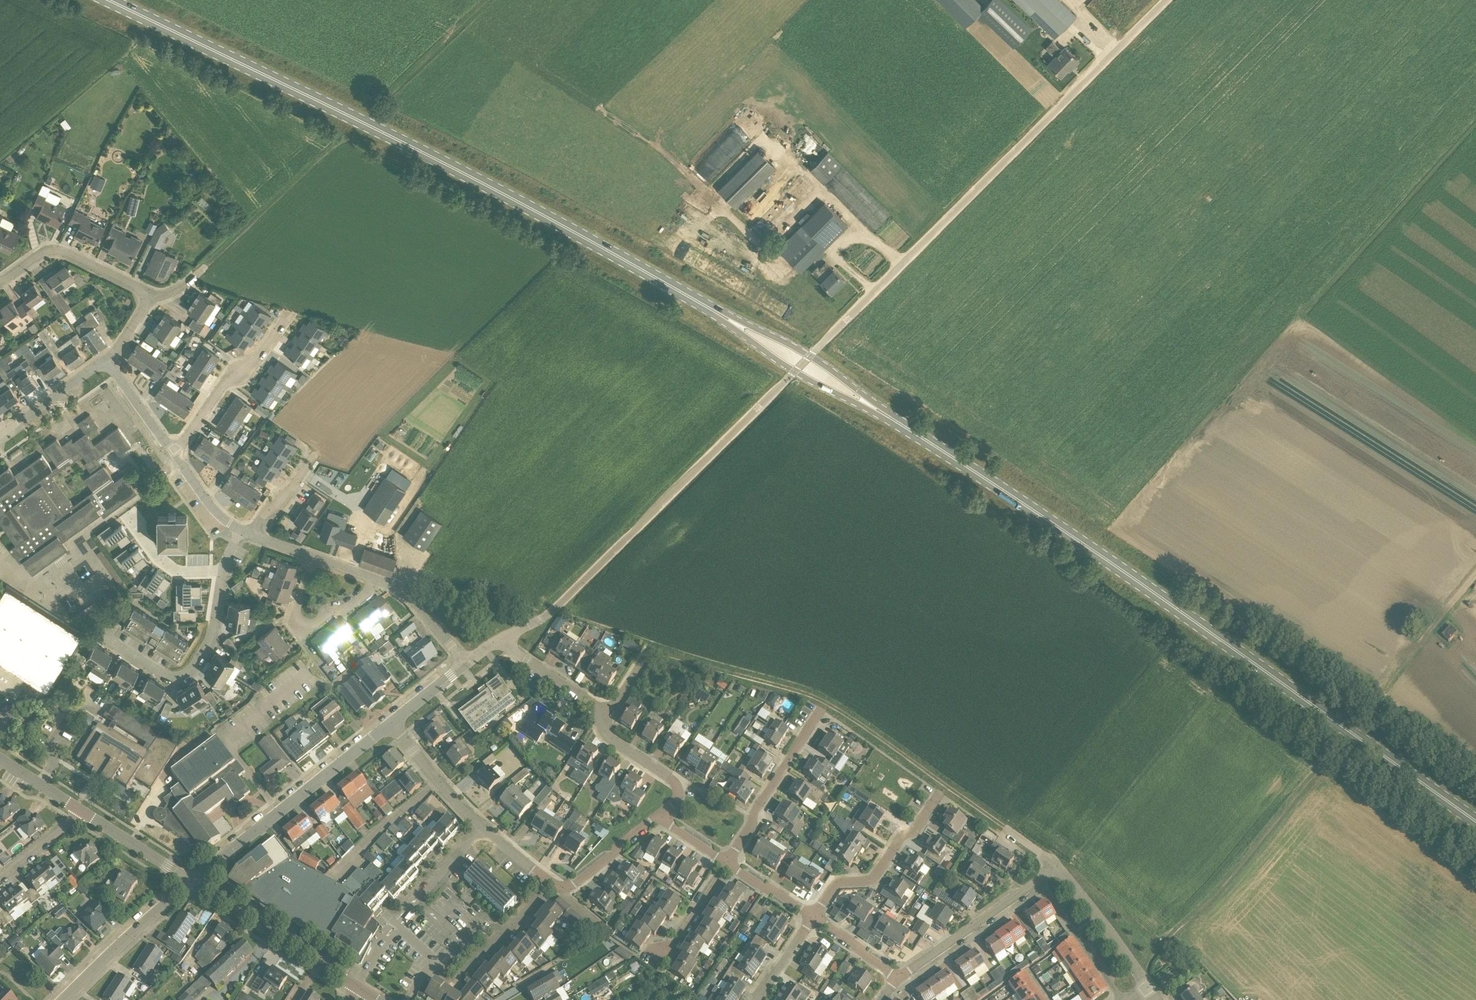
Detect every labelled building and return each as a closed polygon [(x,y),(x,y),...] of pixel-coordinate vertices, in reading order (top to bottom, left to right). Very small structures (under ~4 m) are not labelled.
[(983,7),(980,10),(981,11),(979,13),(1005,38),(1014,46),(1031,28),(1022,20),(1001,0),(990,0),(983,7)] [(1035,19),(1055,38),(1076,16),(1068,8),(1060,0),(1015,0),(1035,19)] [(1065,47),(1062,50),(1052,40),(1045,48),(1055,57),(1049,64),(1060,75),(1069,65),(1071,66),(1078,59),(1065,47)] [(775,166),(759,151),(720,191),(735,205),(775,166)] [(828,152),(811,169),(873,231),(890,214),(828,152)] [(106,179),(95,175),(90,186),(101,191),(106,179)] [(821,195),(802,177),(793,187),(812,205),(821,195)] [(60,195),(44,186),(41,191),(57,200),(60,195)] [(38,193),(33,205),(40,209),(36,218),(47,223),(47,221),(58,226),(63,216),(62,215),(66,207),(38,193)] [(139,197),(131,195),(126,213),(135,216),(139,197)] [(824,202),(801,225),(809,233),(785,257),(801,272),(848,225),(824,202)] [(104,227),(85,218),(86,215),(75,210),(69,222),(79,227),(76,234),(81,236),(80,239),(84,240),(85,238),(97,244),(104,227)] [(151,221),(146,230),(153,234),(157,224),(151,221)] [(10,252),(19,235),(0,225),(0,247),(10,252)] [(139,243),(118,232),(119,230),(112,226),(105,239),(113,243),(109,250),(122,256),(121,259),(130,263),(139,243)] [(166,236),(156,230),(150,242),(160,247),(166,236)] [(177,260),(157,251),(148,271),(165,280),(170,270),(172,270),(177,260)] [(826,261),(819,268),(818,266),(812,271),(832,292),(844,280),(826,261)] [(58,290),(62,287),(65,292),(77,283),(74,278),(65,266),(54,274),(52,272),(40,280),(64,313),(71,308),(58,290)] [(24,306),(30,313),(33,317),(38,314),(31,305),(43,296),(34,284),(23,292),(28,299),(23,303),(24,306)] [(222,299),(211,292),(208,297),(200,292),(194,301),(210,312),(216,303),(218,304),(222,299)] [(30,313),(24,306),(19,310),(12,300),(1,308),(5,313),(3,315),(14,331),(33,317),(30,313)] [(206,323),(204,321),(210,312),(194,301),(187,310),(195,316),(192,321),(203,328),(203,327),(206,323)] [(237,304),(234,308),(240,312),(243,308),(237,303),(237,304)] [(254,303),(248,312),(244,309),(242,313),(245,316),(246,315),(263,328),(264,327),(261,325),(264,321),(266,323),(271,316),(254,303)] [(217,315),(222,319),(225,314),(220,310),(217,315)] [(65,316),(73,320),(76,315),(68,311),(65,316)] [(98,321),(91,311),(85,315),(87,319),(76,327),(93,351),(105,343),(93,325),(98,321)] [(179,327),(181,324),(165,313),(159,322),(175,333),(179,327)] [(246,315),(245,316),(240,323),(236,321),(233,325),(237,327),(255,339),(253,337),(256,333),(258,334),(263,328),(246,315)] [(318,341),(323,333),(327,336),(330,332),(311,319),(308,325),(304,323),(300,329),(318,341)] [(203,328),(192,321),(188,326),(199,333),(203,328)] [(33,333),(39,328),(35,322),(29,327),(33,333)] [(159,322),(153,332),(161,337),(157,342),(168,349),(171,344),(169,342),(175,333),(159,322)] [(37,332),(47,346),(52,352),(59,347),(64,354),(63,354),(72,366),(85,357),(79,349),(76,345),(75,345),(71,338),(70,338),(64,342),(58,346),(44,327),(37,332)] [(237,327),(232,335),(228,332),(225,336),(244,349),(248,344),(251,346),(255,339),(237,327)] [(318,341),(300,329),(300,330),(302,331),(299,336),(296,335),(292,341),(295,343),(314,356),(314,355),(310,352),(315,345),(319,348),(322,344),(318,341)] [(348,338),(342,334),(337,341),(343,346),(348,338)] [(75,335),(71,338),(75,345),(76,345),(79,349),(82,346),(75,335)] [(295,343),(292,348),(289,346),(284,353),(301,364),(307,356),(311,359),(314,356),(295,343)] [(152,354),(138,344),(127,359),(142,369),(152,354)] [(26,358),(30,363),(37,358),(40,363),(49,376),(62,366),(55,357),(52,352),(47,346),(41,350),(35,354),(30,347),(23,353),(26,358)] [(220,357),(205,347),(195,362),(210,372),(220,357)] [(152,354),(142,369),(157,379),(167,364),(152,354)] [(0,360),(0,363),(2,365),(5,363),(9,360),(6,356),(0,360)] [(314,356),(311,359),(317,364),(320,360),(314,356)] [(36,371),(35,370),(30,363),(26,358),(7,372),(12,380),(17,386),(21,384),(27,392),(37,384),(31,375),(36,371)] [(290,375),(295,378),(295,377),(297,374),(298,374),(279,360),(275,366),(272,364),(267,371),(270,373),(270,372),(285,382),(289,385),(290,385),(285,382),(290,375)] [(195,362),(185,376),(200,386),(210,372),(195,362)] [(8,383),(12,380),(7,372),(2,365),(0,363),(0,372),(1,373),(1,374),(4,379),(0,382),(0,394),(8,405),(18,398),(8,383)] [(171,370),(177,374),(180,369),(175,365),(171,370)] [(277,394),(283,386),(287,389),(289,385),(285,382),(270,372),(270,373),(267,377),(264,375),(259,383),(262,385),(262,384),(277,394),(281,397),(282,397),(277,394)] [(302,373),(298,380),(303,384),(308,377),(302,373)] [(179,392),(164,382),(154,397),(169,407),(179,392)] [(187,383),(183,389),(189,392),(193,387),(187,383)] [(262,384),(262,385),(259,389),(256,387),(251,394),(269,406),(274,398),(279,401),(281,397),(277,394),(262,384)] [(179,392),(169,407),(184,417),(194,402),(179,392)] [(252,406),(237,396),(227,411),(242,421),(252,406)] [(258,404),(255,409),(265,417),(269,411),(258,404)] [(267,415),(272,419),(275,413),(271,410),(267,415)] [(242,421),(227,411),(217,425),(232,435),(239,424),(244,428),(246,424),(241,421),(242,421)] [(60,538),(64,536),(66,538),(101,513),(104,516),(137,492),(124,474),(115,481),(103,465),(101,462),(98,458),(101,456),(114,447),(119,454),(132,445),(118,427),(106,436),(95,444),(88,435),(99,427),(90,414),(78,423),(85,433),(74,441),(72,438),(62,445),(57,438),(44,447),(57,465),(53,469),(42,454),(18,471),(20,474),(16,476),(9,467),(0,473),(0,522),(16,544),(10,548),(20,562),(22,561),(25,565),(32,574),(67,549),(60,538)] [(262,430),(259,436),(267,440),(270,433),(262,430)] [(286,457),(286,456),(290,451),(293,453),(297,447),(280,435),(275,443),(270,440),(268,444),(272,447),(286,457)] [(216,445),(204,436),(194,451),(209,461),(219,446),(216,445)] [(219,446),(209,461),(224,471),(234,456),(219,446)] [(264,459),(281,471),(282,470),(278,468),(282,463),(285,465),(289,458),(286,456),(286,457),(272,447),(267,455),(262,452),(260,456),(264,459)] [(264,459),(259,466),(254,463),(252,467),(270,480),(274,475),(277,477),(281,471),(264,459)] [(389,522),(414,479),(392,465),(366,508),(389,522)] [(250,477),(245,473),(241,478),(247,482),(250,477)] [(246,484),(231,474),(221,489),(236,499),(246,484)] [(258,482),(251,477),(248,482),(255,487),(258,482)] [(261,494),(246,484),(236,499),(251,509),(261,494)] [(313,494),(308,501),(310,502),(306,508),(315,515),(319,509),(324,501),(313,494)] [(306,508),(304,507),(294,520),(307,530),(317,517),(315,515),(306,508)] [(441,524),(421,510),(403,537),(423,550),(441,524)] [(187,516),(176,516),(176,513),(169,513),(169,517),(158,517),(158,546),(187,545),(187,516)] [(340,523),(327,518),(326,518),(320,536),(333,540),(334,539),(353,545),(357,533),(344,528),(338,526),(340,523)] [(127,531),(122,524),(114,530),(109,524),(96,534),(104,544),(108,541),(110,543),(116,538),(122,546),(131,539),(125,532),(127,531)] [(301,530),(296,538),(301,542),(307,534),(301,530)] [(144,554),(139,547),(130,553),(126,547),(113,557),(121,567),(125,564),(127,566),(133,562),(139,569),(147,562),(142,555),(144,554)] [(365,548),(360,564),(391,575),(396,560),(365,548)] [(113,574),(117,572),(103,549),(99,551),(113,574)] [(300,567),(272,557),(270,563),(278,566),(276,572),(295,579),(300,567)] [(165,573),(157,568),(152,577),(146,572),(137,586),(147,593),(150,589),(152,590),(157,584),(165,589),(171,580),(163,575),(165,573)] [(276,572),(274,578),(266,575),(264,580),(291,590),(295,579),(276,572)] [(246,584),(242,578),(231,586),(236,592),(246,584)] [(291,590),(264,580),(262,585),(270,588),(268,595),(287,602),(291,590)] [(192,582),(183,582),(183,592),(176,592),(176,608),(189,608),(188,603),(192,603),(192,595),(201,595),(201,584),(192,584),(192,582)] [(104,591),(92,583),(87,592),(94,596),(80,619),(92,626),(105,606),(98,601),(104,591)] [(6,585),(0,595),(0,690),(8,695),(16,683),(39,697),(46,687),(46,688),(81,632),(6,585)] [(160,597),(157,602),(164,607),(167,602),(160,597)] [(273,600),(267,598),(264,604),(270,607),(273,600)] [(394,614),(381,598),(371,606),(389,629),(394,625),(392,623),(397,619),(394,614)] [(148,601),(144,607),(154,613),(158,607),(148,601)] [(250,604),(230,601),(230,603),(228,603),(227,609),(229,609),(228,614),(248,616),(250,604)] [(371,606),(362,613),(374,629),(375,629),(379,625),(385,632),(389,629),(371,606)] [(154,646),(176,660),(181,652),(182,652),(184,649),(183,649),(188,641),(165,627),(166,626),(156,620),(156,621),(133,607),(121,626),(144,640),(145,639),(154,645),(154,646)] [(180,611),(181,620),(196,620),(196,611),(180,611)] [(362,613),(352,621),(370,644),(375,640),(369,633),(374,629),(362,613)] [(248,617),(248,616),(228,614),(228,618),(226,618),(225,624),(227,624),(227,626),(246,629),(246,628),(252,629),(255,626),(257,618),(248,617)] [(567,621),(558,618),(551,629),(559,633),(567,621)] [(330,629),(348,651),(353,648),(347,641),(352,637),(340,621),(330,629)] [(399,634),(404,641),(416,631),(411,624),(399,634)] [(396,625),(391,629),(395,634),(400,630),(396,625)] [(274,627),(258,639),(262,644),(255,650),(259,655),(282,636),(274,627)] [(1458,633),(1452,627),(1442,636),(1449,642),(1458,633)] [(321,636),(333,652),(338,648),(344,655),(348,651),(330,629),(321,636)] [(389,629),(385,632),(389,637),(393,633),(389,629)] [(575,648),(576,645),(566,639),(567,636),(562,633),(559,638),(551,650),(566,660),(575,648)] [(259,655),(262,659),(269,653),(273,659),(289,646),(282,636),(259,655)] [(321,636),(311,644),(329,667),(334,663),(328,656),(333,652),(321,636)] [(229,637),(223,641),(231,652),(237,648),(229,637)] [(375,643),(380,649),(385,644),(381,639),(375,643)] [(631,651),(635,642),(627,639),(623,648),(631,651)] [(436,655),(425,641),(407,656),(418,670),(436,655)] [(592,651),(594,652),(601,643),(599,641),(592,651)] [(386,657),(396,650),(391,643),(381,649),(386,657)] [(104,649),(95,644),(86,658),(95,663),(104,649)] [(575,648),(566,660),(566,661),(565,663),(575,670),(579,664),(584,668),(594,653),(585,647),(582,652),(575,648)] [(112,654),(104,649),(95,663),(91,669),(99,675),(104,678),(108,671),(103,668),(112,654)] [(606,669),(608,666),(611,660),(601,653),(596,650),(594,653),(584,668),(582,671),(598,681),(606,669)] [(234,665),(240,668),(244,662),(233,655),(229,661),(218,653),(217,655),(215,654),(212,659),(214,660),(211,664),(228,674),(234,665)] [(361,656),(356,660),(359,664),(364,661),(361,656)] [(382,692),(384,690),(383,689),(385,687),(383,686),(391,679),(381,667),(378,670),(368,659),(352,672),(356,677),(364,671),(381,693),(382,692)] [(130,666),(121,660),(112,674),(121,680),(130,666)] [(355,661),(349,665),(353,670),(359,666),(355,661)] [(72,669),(77,672),(81,667),(75,663),(72,669)] [(211,664),(209,668),(207,667),(204,672),(205,673),(204,674),(216,682),(213,687),(224,694),(230,684),(224,680),(228,674),(211,664)] [(346,671),(342,665),(337,669),(342,674),(346,671)] [(669,665),(663,674),(670,679),(676,670),(669,665)] [(139,671),(130,666),(121,680),(130,685),(139,671)] [(524,672),(520,666),(512,672),(516,679),(524,672)] [(606,669),(598,681),(596,684),(607,690),(610,685),(616,689),(627,671),(621,667),(619,668),(617,671),(615,671),(613,670),(611,672),(606,669)] [(356,677),(338,691),(357,714),(366,707),(366,708),(372,709),(386,697),(382,692),(381,693),(364,671),(356,677)] [(156,682),(148,677),(139,691),(148,696),(156,682)] [(134,679),(130,685),(134,688),(138,682),(134,679)] [(515,704),(510,698),(509,697),(511,696),(498,680),(487,688),(489,691),(460,713),(475,734),(515,704)] [(187,688),(198,705),(201,711),(212,705),(218,701),(211,689),(205,693),(198,681),(196,682),(195,681),(190,684),(191,685),(187,688)] [(719,681),(717,685),(725,690),(727,686),(719,681)] [(166,697),(161,694),(165,688),(156,682),(148,696),(156,702),(153,707),(158,710),(166,697)] [(135,688),(131,695),(134,697),(137,692),(138,693),(139,690),(135,688)] [(187,688),(183,691),(182,689),(177,692),(178,694),(177,695),(184,706),(188,712),(192,709),(198,705),(187,688)] [(699,703),(705,694),(699,690),(693,699),(699,703)] [(768,696),(767,695),(768,695),(762,692),(761,692),(758,698),(758,699),(764,702),(765,702),(768,696)] [(774,695),(771,700),(776,703),(780,698),(774,695)] [(679,701),(685,705),(688,700),(683,696),(679,701)] [(338,713),(340,711),(335,704),(332,706),(327,699),(311,712),(329,734),(345,721),(338,713)] [(638,713),(642,707),(630,699),(623,710),(628,713),(621,724),(631,731),(636,724),(637,725),(642,716),(638,713)] [(532,708),(538,704),(533,700),(526,705),(532,708)] [(173,704),(166,701),(160,713),(167,716),(173,704)] [(159,737),(162,733),(114,702),(104,718),(112,724),(117,727),(147,746),(143,751),(150,755),(153,749),(160,738),(159,737)] [(542,730),(550,717),(553,713),(539,704),(521,732),(537,743),(544,731),(542,730)] [(229,718),(236,713),(235,712),(233,709),(226,714),(229,718)] [(664,730),(659,727),(663,721),(651,713),(643,726),(648,729),(642,738),(653,745),(657,738),(658,739),(664,730)] [(91,717),(86,726),(90,728),(95,719),(91,717)] [(544,731),(554,738),(551,743),(560,749),(567,739),(560,734),(564,727),(550,717),(542,730),(544,731)] [(768,718),(765,722),(757,717),(754,722),(761,726),(770,732),(782,741),(788,731),(768,718)] [(318,742),(310,732),(312,730),(306,722),(299,727),(293,718),(285,724),(290,731),(285,734),(290,741),(282,747),(289,756),(295,751),(298,755),(308,747),(310,749),(318,742)] [(452,732),(446,725),(444,726),(437,718),(424,728),(428,734),(425,736),(433,747),(446,737),(452,732)] [(680,741),(684,735),(686,732),(687,732),(688,730),(688,728),(686,726),(684,726),(677,721),(664,740),(669,744),(663,752),(674,759),(679,752),(680,753),(685,744),(680,741)] [(743,734),(750,726),(743,721),(736,728),(743,734)] [(160,738),(153,749),(150,755),(143,751),(113,731),(112,732),(109,729),(108,730),(99,725),(77,759),(86,765),(85,767),(98,775),(100,782),(111,789),(114,783),(127,791),(135,780),(151,790),(177,749),(160,738)] [(744,736),(751,740),(753,736),(747,732),(744,736)] [(782,741),(770,732),(767,737),(760,732),(756,737),(776,750),(782,741)] [(446,742),(450,746),(459,738),(455,734),(446,742)] [(528,740),(519,734),(514,741),(523,747),(528,740)] [(845,745),(829,735),(824,743),(838,753),(844,756),(853,743),(849,740),(845,745)] [(291,764),(274,742),(269,737),(259,745),(264,750),(273,762),(260,772),(268,782),(291,764)] [(239,778),(243,774),(245,773),(237,762),(234,763),(216,739),(171,773),(182,787),(163,801),(167,806),(163,813),(162,812),(161,812),(159,812),(158,813),(157,813),(156,814),(155,815),(155,816),(155,817),(155,818),(155,819),(155,820),(156,821),(156,822),(157,822),(158,823),(159,823),(160,823),(161,823),(163,823),(165,826),(163,827),(187,842),(188,843),(189,843),(189,844),(189,845),(190,845),(190,846),(190,847),(190,848),(190,849),(190,850),(189,851),(189,852),(190,850),(191,848),(199,847),(203,853),(221,840),(204,817),(226,801),(228,804),(234,799),(235,801),(239,801),(250,793),(239,778)] [(469,750),(467,748),(460,739),(445,751),(449,756),(447,758),(456,769),(468,759),(464,754),(469,750)] [(707,756),(701,752),(704,748),(694,741),(689,748),(681,761),(697,771),(704,760),(705,759),(707,756)] [(818,751),(833,761),(838,753),(824,743),(818,751)] [(581,744),(574,755),(578,757),(585,746),(581,744)] [(598,765),(593,762),(598,754),(588,747),(583,753),(582,753),(577,762),(582,765),(578,771),(576,770),(571,778),(584,787),(586,784),(598,765)] [(404,765),(394,753),(384,761),(389,767),(380,774),(385,779),(393,773),(393,774),(404,765)] [(717,763),(719,760),(709,753),(707,756),(705,759),(704,760),(697,771),(695,773),(706,780),(709,775),(715,778),(721,769),(722,767),(717,763)] [(773,763),(758,753),(753,761),(767,771),(773,763)] [(496,761),(492,756),(483,764),(487,769),(496,761)] [(821,761),(815,758),(812,763),(811,763),(803,774),(814,782),(811,786),(819,791),(822,787),(817,783),(821,777),(828,781),(835,770),(831,768),(821,761)] [(620,780),(615,777),(620,768),(610,761),(605,768),(604,767),(598,776),(604,780),(600,785),(599,786),(597,786),(595,789),(595,792),(598,794),(600,794),(596,800),(604,804),(606,800),(616,786),(620,780)] [(767,771),(753,761),(748,770),(762,779),(767,771)] [(722,767),(721,769),(726,772),(730,766),(725,763),(722,767)] [(547,769),(546,777),(555,778),(556,770),(547,769)] [(489,792),(500,782),(491,773),(488,770),(478,780),(489,792)] [(529,776),(525,770),(511,781),(515,787),(529,776)] [(742,774),(738,771),(736,770),(734,775),(728,783),(732,785),(727,793),(745,805),(754,791),(745,785),(749,778),(742,774)] [(380,794),(374,786),(369,790),(357,774),(347,781),(361,798),(367,793),(381,811),(388,805),(387,804),(380,794)] [(421,787),(412,775),(401,784),(401,785),(400,786),(396,781),(380,794),(387,804),(405,790),(410,796),(421,787)] [(626,783),(621,791),(625,794),(621,800),(637,810),(644,799),(635,793),(642,783),(632,776),(627,783),(626,783)] [(710,788),(716,791),(719,783),(714,780),(710,788)] [(346,808),(362,829),(366,825),(352,808),(355,805),(354,804),(361,798),(347,781),(338,789),(350,805),(346,808)] [(382,784),(377,787),(380,792),(385,788),(382,784)] [(811,786),(808,791),(797,784),(789,796),(803,806),(807,800),(817,807),(818,805),(822,808),(828,797),(825,795),(819,791),(811,786)] [(850,786),(846,792),(868,806),(871,801),(850,786)] [(522,797),(512,788),(500,802),(509,811),(522,797)] [(539,808),(546,799),(541,794),(534,803),(539,808)] [(330,795),(320,803),(328,814),(330,815),(335,821),(344,814),(357,831),(349,838),(354,844),(362,837),(358,831),(362,829),(346,808),(342,811),(330,795)] [(13,803),(11,804),(5,796),(0,800),(0,816),(5,823),(20,811),(13,803)] [(522,797),(509,811),(519,820),(532,806),(522,797)] [(552,802),(547,798),(546,799),(539,808),(544,812),(552,802)] [(320,803),(310,811),(320,823),(330,815),(328,814),(320,803)] [(393,812),(388,805),(381,811),(386,817),(393,812)] [(432,813),(424,805),(419,809),(428,817),(432,813)] [(804,818),(783,805),(775,817),(790,826),(786,831),(797,839),(804,827),(800,824),(804,818)] [(884,817),(870,807),(864,815),(879,825),(884,817)] [(428,817),(419,809),(415,814),(424,822),(428,817)] [(576,810),(565,827),(570,831),(581,814),(576,810)] [(373,815),(378,820),(382,817),(383,816),(378,811),(373,815)] [(38,818),(36,820),(30,812),(17,822),(21,827),(30,839),(45,827),(38,818)] [(966,823),(949,812),(944,821),(947,823),(944,829),(956,837),(953,842),(958,846),(965,835),(960,832),(966,823)] [(573,836),(571,839),(565,849),(576,857),(585,843),(578,839),(583,830),(590,820),(586,818),(581,814),(570,831),(575,834),(573,836)] [(853,828),(849,826),(831,814),(830,816),(834,821),(834,822),(849,841),(845,847),(859,855),(863,849),(865,851),(870,844),(863,840),(862,841),(858,838),(861,834),(853,828)] [(543,835),(551,822),(541,815),(532,828),(543,835)] [(879,825),(864,815),(859,824),(873,833),(879,825)] [(293,824),(307,843),(317,835),(322,842),(326,839),(318,829),(315,832),(312,829),(302,817),(293,824)] [(438,827),(451,839),(460,830),(447,818),(438,827)] [(408,833),(413,828),(404,820),(400,824),(408,833)] [(853,820),(849,826),(853,828),(857,823),(853,820)] [(563,829),(551,822),(543,835),(554,842),(563,829)] [(783,830),(773,823),(770,828),(780,835),(783,830)] [(293,824),(283,832),(287,838),(283,841),(292,852),(296,849),(298,850),(300,848),(307,843),(293,824)] [(395,829),(404,837),(408,833),(400,824),(395,829)] [(764,824),(760,831),(765,835),(770,828),(764,824)] [(326,839),(330,835),(323,826),(318,829),(326,839)] [(600,835),(604,829),(598,826),(595,831),(600,835)] [(439,845),(443,848),(451,839),(438,827),(430,835),(430,836),(439,845)] [(430,835),(426,831),(417,841),(430,853),(438,844),(439,845),(430,836),(430,835)] [(380,840),(389,848),(393,843),(385,835),(380,840)] [(422,862),(430,853),(417,841),(412,836),(404,844),(409,849),(409,850),(411,851),(422,862)] [(976,841),(971,837),(964,847),(970,851),(976,841)] [(667,844),(657,838),(646,855),(655,860),(654,862),(661,867),(662,865),(667,858),(660,853),(667,844)] [(945,847),(932,838),(928,844),(925,842),(921,847),(928,851),(924,857),(926,858),(940,867),(946,857),(941,854),(945,847)] [(291,859),(275,839),(237,869),(229,881),(237,886),(236,887),(242,892),(243,891),(242,890),(270,871),(289,859),(290,860),(291,859)] [(380,839),(376,844),(385,852),(389,848),(380,840),(380,839)] [(350,841),(345,847),(349,851),(354,846),(350,841)] [(765,862),(773,849),(764,843),(761,841),(752,855),(758,859),(759,857),(765,862)] [(818,853),(823,847),(814,841),(810,847),(818,853)] [(100,861),(93,853),(96,851),(89,842),(74,854),(83,866),(83,865),(87,870),(100,861)] [(1004,853),(1005,850),(995,844),(989,853),(995,857),(991,863),(1000,869),(1000,868),(1006,871),(1014,860),(1004,853)] [(845,847),(842,845),(836,855),(823,847),(818,853),(828,859),(835,864),(837,860),(849,867),(854,860),(855,861),(859,855),(845,847)] [(976,846),(971,853),(977,857),(981,850),(976,846)] [(645,851),(639,847),(632,858),(637,862),(645,851)] [(667,858),(662,865),(671,871),(670,873),(677,877),(678,875),(683,868),(676,864),(682,855),(673,848),(667,858)] [(793,856),(786,851),(783,856),(773,849),(765,862),(771,866),(770,867),(776,871),(782,863),(786,866),(793,856)] [(411,851),(409,850),(401,859),(405,863),(405,862),(414,871),(422,862),(411,851)] [(14,859),(7,851),(0,857),(0,858),(5,866),(14,859)] [(371,865),(372,864),(376,860),(368,853),(364,857),(371,865)] [(922,863),(926,858),(924,857),(919,853),(915,858),(922,863)] [(295,854),(292,859),(299,862),(301,857),(295,854)] [(301,857),(299,862),(316,871),(320,863),(303,854),(301,857)] [(798,884),(807,871),(798,865),(801,861),(793,856),(786,866),(791,869),(785,877),(791,881),(792,880),(798,884)] [(990,877),(980,870),(984,863),(973,856),(968,863),(973,866),(966,877),(983,888),(990,877)] [(924,867),(910,857),(906,863),(903,861),(899,866),(906,871),(903,876),(916,885),(917,886),(924,876),(920,873),(924,867)] [(57,858),(53,861),(60,871),(65,867),(57,858)] [(370,946),(356,936),(374,917),(372,915),(359,903),(355,900),(342,888),(342,887),(341,886),(290,860),(289,859),(242,890),(243,891),(326,944),(361,966),(370,946)] [(683,868),(678,875),(687,882),(686,883),(692,888),(699,878),(692,874),(698,865),(689,859),(683,868)] [(405,862),(405,863),(397,872),(410,884),(418,875),(414,871),(405,862)] [(947,862),(944,868),(951,872),(954,867),(947,862)] [(389,880),(378,870),(372,864),(371,865),(364,873),(376,885),(381,889),(380,889),(389,898),(393,902),(402,893),(389,880)] [(639,877),(641,878),(646,871),(636,865),(632,871),(623,865),(616,874),(622,878),(633,885),(639,877)] [(832,874),(835,869),(830,865),(827,871),(832,874)] [(39,867),(34,871),(46,887),(51,883),(52,884),(56,881),(59,884),(64,880),(56,870),(51,874),(45,866),(41,869),(39,867)] [(489,877),(492,874),(487,870),(484,873),(476,866),(464,880),(504,916),(516,902),(489,877)] [(376,885),(364,873),(359,869),(351,878),(381,906),(389,898),(380,889),(381,889),(376,885)] [(807,871),(798,884),(797,885),(803,889),(804,887),(811,892),(821,877),(808,869),(807,871)] [(34,871),(29,875),(30,877),(26,880),(33,889),(28,892),(36,902),(41,898),(39,895),(43,892),(42,890),(46,887),(34,871)] [(397,872),(389,880),(402,893),(410,884),(397,872)] [(138,883),(123,874),(115,886),(109,882),(104,889),(125,903),(138,883)] [(351,878),(342,887),(342,888),(355,900),(359,903),(372,915),(381,906),(351,878)] [(622,878),(618,884),(609,878),(603,888),(608,891),(617,898),(619,899),(622,894),(627,897),(634,886),(633,885),(622,878)] [(911,893),(915,887),(902,878),(898,884),(894,881),(891,887),(887,884),(884,890),(890,894),(887,899),(902,909),(908,900),(904,897),(908,890),(911,893)] [(76,881),(71,885),(75,890),(80,885),(76,881)] [(78,890),(83,896),(88,891),(83,885),(78,890)] [(723,894),(737,904),(743,895),(729,886),(723,894)] [(919,887),(916,893),(920,896),(924,890),(919,887)] [(28,892),(24,896),(17,888),(13,891),(12,889),(7,893),(19,909),(23,905),(25,906),(29,903),(31,906),(36,902),(28,892)] [(639,898),(643,892),(637,888),(633,894),(639,898)] [(976,898),(962,889),(954,902),(967,911),(976,898)] [(617,898),(608,891),(604,898),(595,892),(589,901),(605,912),(611,903),(613,904),(617,898)] [(952,899),(941,892),(937,899),(947,906),(952,899)] [(1,898),(3,899),(0,901),(0,904),(5,911),(1,915),(9,924),(14,921),(11,917),(15,914),(14,912),(19,909),(7,893),(1,898)] [(667,894),(661,903),(675,912),(681,903),(667,894)] [(723,894),(717,903),(728,910),(728,911),(731,913),(737,904),(723,894)] [(868,900),(861,895),(858,896),(856,899),(851,906),(846,902),(839,913),(848,919),(850,916),(855,919),(868,900)] [(555,903),(558,905),(555,910),(559,913),(566,904),(559,898),(555,903)] [(876,909),(878,907),(868,900),(855,919),(860,923),(858,926),(866,931),(879,912),(876,909)] [(708,910),(723,919),(728,911),(728,910),(717,903),(714,901),(708,910)] [(1045,902),(1035,909),(1045,923),(1055,916),(1045,902)] [(108,915),(101,908),(96,903),(80,917),(96,933),(106,923),(103,920),(108,915)] [(556,925),(560,920),(563,917),(559,913),(555,910),(558,905),(555,903),(552,907),(548,904),(541,912),(556,925)] [(655,911),(666,919),(669,921),(675,912),(661,903),(656,911),(655,911)] [(566,904),(559,913),(563,917),(564,917),(570,909),(571,908),(566,904)] [(767,912),(756,905),(749,915),(755,918),(761,922),(767,912)] [(19,918),(30,909),(27,906),(16,915),(19,918)] [(62,906),(57,910),(63,916),(67,913),(62,906)] [(630,909),(624,906),(621,911),(627,914),(630,909)] [(952,917),(938,907),(934,913),(924,906),(916,918),(916,919),(919,921),(929,928),(933,922),(944,929),(952,917)] [(575,913),(570,909),(564,917),(563,917),(560,920),(564,922),(565,920),(568,922),(575,913)] [(655,911),(656,911),(652,909),(646,918),(660,927),(666,919),(655,911)] [(918,913),(913,909),(909,914),(911,915),(915,918),(918,913)] [(1035,909),(1025,916),(1035,931),(1045,923),(1035,909)] [(717,928),(717,927),(723,919),(708,910),(702,919),(705,921),(706,920),(717,928)] [(535,921),(553,936),(556,933),(552,930),(556,925),(541,912),(537,917),(535,921)] [(883,938),(892,923),(884,918),(886,915),(879,912),(866,931),(875,937),(881,941),(883,938)] [(181,945),(195,922),(189,917),(182,913),(167,936),(171,939),(167,946),(180,955),(185,948),(181,945)] [(575,913),(568,922),(572,926),(580,917),(575,913)] [(0,915),(0,926),(1,925),(4,928),(9,924),(1,915),(0,915)] [(909,919),(914,922),(915,923),(917,924),(919,921),(916,919),(916,918),(915,918),(911,915),(911,916),(909,919)] [(774,916),(767,927),(781,936),(788,925),(774,916)] [(585,921),(580,917),(572,926),(577,930),(585,921)] [(646,918),(641,926),(651,934),(655,936),(660,927),(646,918)] [(717,928),(706,920),(705,921),(700,929),(714,939),(720,929),(717,927),(717,928)] [(555,940),(556,938),(559,935),(556,933),(553,936),(535,921),(532,924),(536,927),(532,932),(546,944),(552,937),(555,940)] [(589,925),(585,921),(577,930),(582,934),(589,925)] [(916,926),(926,933),(929,928),(919,921),(917,924),(916,926)] [(370,932),(377,936),(382,925),(375,922),(370,932)] [(641,926),(638,923),(632,932),(646,942),(651,934),(641,926)] [(901,929),(892,923),(883,938),(888,941),(886,944),(890,946),(901,929)] [(1005,930),(1014,944),(1024,937),(1015,923),(1005,930)] [(233,933),(223,925),(195,958),(200,962),(203,958),(212,965),(222,955),(220,954),(227,947),(224,944),(233,933)] [(594,929),(589,925),(582,934),(587,938),(594,929)] [(51,942),(55,947),(55,946),(60,951),(65,946),(73,955),(81,947),(79,945),(87,937),(76,926),(71,931),(65,936),(61,932),(51,942)] [(740,931),(746,935),(749,929),(744,926),(740,931)] [(926,933),(916,926),(912,931),(923,938),(926,933)] [(767,927),(760,938),(756,936),(753,941),(764,949),(768,943),(773,947),(781,936),(767,927)] [(16,933),(20,937),(25,933),(21,929),(16,933)] [(705,945),(705,946),(708,948),(714,939),(700,929),(694,938),(705,945)] [(901,929),(890,946),(893,949),(895,945),(901,949),(910,935),(901,929)] [(995,937),(1005,951),(1014,944),(1005,930),(995,937)] [(532,932),(527,938),(523,935),(521,937),(542,955),(544,954),(540,951),(546,944),(532,932)] [(646,942),(632,932),(626,942),(640,951),(646,942)] [(1066,933),(1059,938),(1062,943),(1070,937),(1066,933)] [(700,954),(705,946),(705,945),(694,938),(691,935),(685,944),(700,954)] [(17,936),(8,943),(14,949),(22,942),(17,936)] [(521,937),(520,939),(514,946),(528,958),(533,953),(540,958),(542,955),(521,937)] [(995,937),(985,944),(994,958),(1005,951),(995,937)] [(1060,944),(1057,940),(1047,946),(1042,939),(1036,943),(1045,955),(1060,944)] [(1292,953),(1283,940),(1276,945),(1285,958),(1292,953)] [(242,941),(204,976),(179,999),(195,999),(212,984),(216,988),(253,953),(242,941)] [(761,954),(764,949),(753,941),(749,947),(752,949),(745,960),(759,969),(767,957),(761,954)] [(1079,951),(1072,941),(1056,952),(1052,954),(1059,965),(1063,962),(1079,951)] [(21,944),(16,949),(20,953),(25,949),(21,944)] [(694,962),(700,954),(685,944),(679,953),(682,955),(683,955),(694,962)] [(163,954),(149,945),(141,958),(155,967),(163,954)] [(1285,958),(1276,945),(1270,949),(1279,962),(1285,958)] [(58,962),(64,956),(60,951),(55,946),(55,947),(49,953),(48,952),(36,963),(50,977),(61,966),(58,962)] [(504,951),(521,966),(519,969),(522,972),(526,967),(523,964),(528,958),(514,946),(510,951),(506,948),(504,951)] [(813,946),(806,955),(821,965),(827,955),(813,946)] [(1279,962),(1270,949),(1264,953),(1273,966),(1279,962)] [(497,960),(511,971),(515,966),(519,969),(521,966),(504,951),(497,960)] [(1086,961),(1079,951),(1063,962),(1070,972),(1086,961)] [(964,959),(974,973),(984,966),(974,952),(964,959)] [(1273,966),(1264,953),(1257,958),(1266,971),(1273,966)] [(183,959),(173,954),(170,959),(180,965),(183,959)] [(1039,958),(1036,954),(1029,959),(1032,964),(1039,958)] [(677,964),(691,973),(698,964),(694,962),(683,955),(682,955),(677,964)] [(806,955),(800,965),(808,971),(814,975),(821,965),(806,955)] [(155,967),(141,958),(133,970),(147,979),(155,967)] [(1266,971),(1257,958),(1251,962),(1260,975),(1266,971)] [(718,965),(724,969),(728,963),(722,959),(718,965)] [(954,966),(966,983),(976,976),(974,973),(964,959),(954,966)] [(502,983),(503,985),(505,986),(508,982),(505,979),(511,971),(497,960),(492,965),(489,962),(486,965),(504,980),(502,983)] [(745,960),(741,966),(734,962),(728,971),(742,981),(745,976),(752,980),(759,969),(745,960)] [(1029,966),(1026,961),(1018,966),(1016,968),(1020,972),(1029,966)] [(1086,961),(1070,972),(1067,974),(1074,984),(1077,982),(1093,971),(1086,961)] [(1245,967),(1254,980),(1260,975),(1251,962),(1245,967)] [(836,963),(830,970),(836,975),(842,967),(836,963)] [(838,973),(844,977),(850,967),(845,963),(842,967),(838,973)] [(677,964),(671,973),(685,982),(691,973),(677,964)] [(494,985),(498,980),(502,983),(504,980),(486,965),(479,973),(494,985)] [(1038,966),(1033,969),(1037,976),(1042,972),(1038,966)] [(1007,974),(1001,967),(996,970),(1005,983),(1020,972),(1016,968),(1007,974)] [(287,979),(273,969),(265,981),(259,977),(251,988),(257,993),(259,991),(265,995),(271,986),(279,991),(287,979)] [(872,982),(855,970),(854,970),(851,975),(853,977),(851,979),(847,985),(855,991),(856,990),(863,994),(872,982)] [(996,970),(990,974),(996,982),(988,987),(992,992),(1005,983),(996,970)] [(735,999),(739,999),(745,990),(739,986),(742,981),(728,971),(721,981),(728,986),(724,992),(735,999)] [(814,982),(815,982),(818,977),(814,975),(808,971),(805,976),(814,982)] [(1100,981),(1093,971),(1077,982),(1084,992),(1100,981)] [(945,972),(935,979),(945,993),(955,986),(945,972)] [(469,979),(484,991),(487,994),(494,985),(479,973),(475,979),(471,976),(469,979)] [(555,982),(560,978),(557,973),(540,983),(545,990),(549,988),(552,994),(555,992),(555,993),(560,990),(555,982)] [(1032,984),(1024,974),(1008,985),(1016,995),(1032,984)] [(1048,974),(1042,978),(1045,983),(1051,979),(1048,974)] [(133,984),(119,975),(111,987),(125,997),(133,984)] [(589,988),(593,994),(610,984),(606,977),(589,988)] [(474,999),(477,999),(480,996),(484,991),(469,979),(464,984),(468,987),(464,992),(474,999)] [(935,999),(936,999),(945,993),(935,979),(925,986),(935,999)] [(1203,990),(1195,979),(1186,986),(1190,992),(1181,999),(1200,999),(1196,994),(1203,990)] [(435,981),(431,986),(426,983),(418,996),(425,999),(428,999),(429,999),(431,999),(436,999),(444,986),(435,981)] [(831,983),(828,981),(820,993),(823,995),(827,988),(831,983)] [(1058,981),(1050,986),(1054,991),(1061,986),(1058,981)] [(1084,992),(1079,995),(1083,999),(1095,999),(1107,991),(1100,981),(1084,992)] [(532,999),(542,999),(544,999),(559,999),(555,993),(555,992),(552,994),(549,988),(545,990),(540,983),(526,991),(532,999)] [(837,995),(841,990),(831,983),(827,988),(835,994),(831,999),(845,999),(837,995)] [(1016,995),(1019,999),(1031,999),(1039,995),(1032,984),(1016,995)] [(1247,984),(1241,988),(1247,998),(1254,994),(1247,984)] [(798,986),(795,991),(787,985),(784,990),(782,989),(779,994),(788,999),(807,999),(811,994),(798,986)] [(436,999),(448,999),(453,992),(444,986),(436,999)] [(915,993),(920,999),(935,999),(925,986),(915,993)] [(103,999),(123,999),(125,997),(111,987),(103,999)] [(724,992),(715,987),(711,993),(713,994),(709,999),(735,999),(724,992)] [(977,995),(971,988),(966,991),(972,999),(980,999),(990,993),(986,989),(977,995)] [(1225,995),(1221,989),(1216,992),(1220,998),(1225,995)] [(0,996),(0,999),(16,999),(6,990),(0,996)] [(690,999),(694,999),(695,999),(682,991),(678,998),(682,999),(685,999),(687,998),(690,999)] [(966,991),(960,995),(963,999),(972,999),(966,991)] [(448,999),(474,999),(464,992),(460,997),(453,992),(448,999)]
